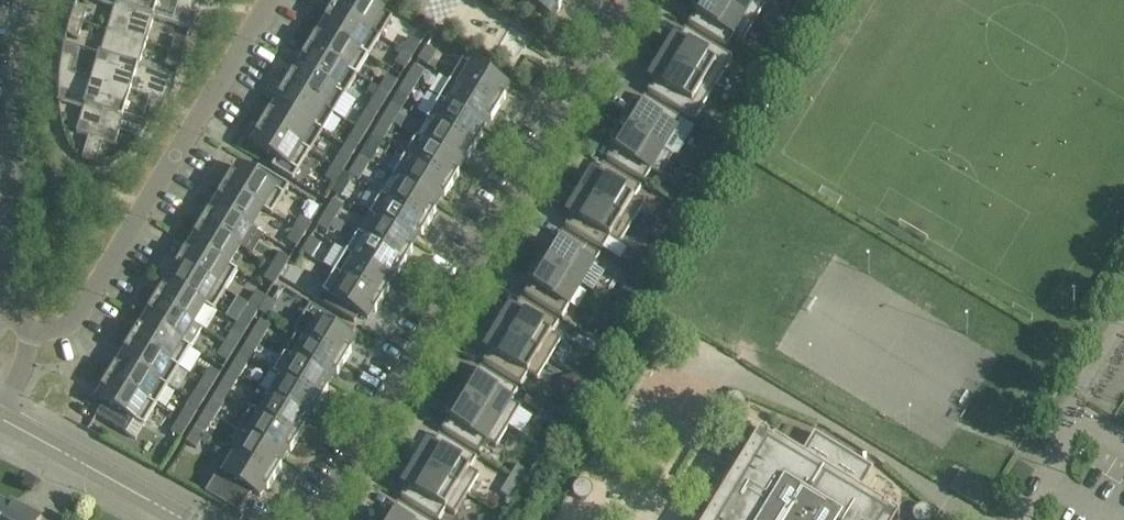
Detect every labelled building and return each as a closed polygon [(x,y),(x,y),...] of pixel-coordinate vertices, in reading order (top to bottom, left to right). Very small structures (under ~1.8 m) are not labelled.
[(138,0),(93,0),(114,7),(107,31),(126,37),(138,0)] [(126,37),(146,43),(154,19),(189,30),(190,25),(192,17),(193,10),(194,3),(185,0),(138,0),(126,37)] [(332,8),(380,37),(392,17),(364,0),(337,0),(332,8)] [(565,0),(524,0),(551,16),(556,8),(559,10),(565,0)] [(720,0),(698,0),(697,2),(692,11),(695,13),(689,24),(707,35),(726,47),(733,36),(742,41),(755,21),(720,0)] [(755,21),(767,1),(765,0),(720,0),(755,21)] [(793,12),(804,19),(810,10),(798,2),(793,12)] [(70,20),(82,24),(87,10),(75,7),(70,20)] [(380,37),(332,8),(325,20),(328,22),(323,29),(368,56),(380,37)] [(78,37),(82,24),(70,20),(68,26),(66,34),(78,37)] [(357,75),(368,56),(323,29),(319,36),(316,35),(309,46),(357,75)] [(670,47),(663,58),(714,89),(733,58),(704,40),(685,29),(678,41),(675,38),(670,47)] [(60,72),(111,88),(126,37),(107,31),(99,56),(64,45),(61,58),(60,72)] [(126,37),(111,88),(163,103),(169,92),(173,82),(174,79),(139,68),(146,43),(126,37)] [(175,37),(171,51),(183,55),(185,48),(187,41),(175,37)] [(403,51),(413,57),(420,44),(411,38),(403,51)] [(357,75),(309,46),(302,58),(305,60),(300,67),(345,94),(357,75)] [(436,53),(426,47),(418,60),(428,66),(436,53)] [(183,55),(171,51),(166,64),(178,68),(180,62),(183,55)] [(405,70),(413,57),(403,51),(395,64),(405,70)] [(654,80),(647,92),(666,103),(695,120),(714,89),(663,58),(656,70),(651,78),(654,80)] [(776,65),(765,59),(759,70),(770,76),(776,65)] [(463,60),(451,80),(499,109),(506,97),(503,96),(508,88),(463,60)] [(333,114),(345,94),(300,67),(296,75),(293,73),(286,85),(333,114)] [(414,67),(407,79),(416,85),(424,73),(414,67)] [(88,163),(111,88),(60,72),(59,86),(59,100),(84,108),(76,133),(88,137),(81,160),(86,162),(88,163)] [(767,79),(758,74),(752,82),(761,88),(767,79)] [(380,89),(389,95),(397,82),(387,76),(380,89)] [(416,85),(407,79),(399,92),(409,98),(416,85)] [(451,80),(439,99),(484,127),(489,119),(491,121),(499,109),(451,80)] [(333,114),(286,85),(279,97),(281,98),(277,106),(322,133),(333,114)] [(163,103),(111,88),(88,163),(91,164),(96,164),(103,141),(115,145),(123,120),(148,127),(152,121),(156,115),(160,109),(163,103)] [(382,108),(389,95),(380,89),(372,102),(382,108)] [(622,126),(672,157),(673,156),(663,150),(682,120),(663,108),(644,97),(637,108),(634,106),(629,115),(623,125),(622,126)] [(439,99),(428,119),(437,124),(475,147),(482,136),(480,134),(484,127),(439,99)] [(391,105),(383,118),(393,124),(401,111),(391,105)] [(310,152),(322,133),(277,106),(272,113),(270,111),(263,122),(263,123),(310,152)] [(363,114),(356,128),(366,133),(374,120),(363,114)] [(385,137),(393,124),(383,118),(376,131),(385,137)] [(293,180),(310,152),(263,123),(255,135),(258,137),(253,145),(277,159),(272,167),(293,180)] [(425,143),(461,165),(465,158),(468,159),(475,147),(437,124),(425,143)] [(719,137),(729,143),(737,130),(727,125),(719,137)] [(615,137),(610,146),(613,148),(606,159),(625,171),(644,182),(651,171),(660,177),(672,157),(622,126),(615,137)] [(358,146),(366,133),(356,128),(348,141),(358,146)] [(416,138),(404,157),(452,186),(459,174),(456,172),(461,165),(425,143),(416,138)] [(368,143),(360,156),(370,162),(378,149),(368,143)] [(711,148),(698,169),(707,175),(720,154),(711,148)] [(333,166),(343,172),(351,159),(341,153),(333,166)] [(362,175),(370,162),(360,156),(352,169),(362,175)] [(452,186),(404,157),(393,176),(438,203),(442,196),(445,198),(452,186)] [(588,183),(581,194),(631,224),(643,204),(634,199),(641,187),(622,176),(603,164),(596,176),(593,174),(588,183)] [(335,184),(343,172),(333,166),(325,179),(335,184)] [(254,176),(239,167),(235,175),(232,174),(225,186),(263,209),(272,214),(284,194),(288,188),(258,169),(254,176)] [(353,178),(343,172),(339,178),(331,191),(341,197),(349,184),(353,178)] [(382,195),(381,195),(429,224),(429,223),(436,212),(433,211),(437,204),(438,203),(393,176),(392,177),(382,195)] [(263,209),(225,186),(218,197),(220,199),(216,206),(251,228),(262,209),(263,209)] [(698,195),(686,188),(676,205),(688,212),(698,195)] [(631,224),(581,194),(574,205),(569,214),(572,216),(565,227),(584,238),(603,250),(610,239),(619,244),(631,224)] [(429,224),(381,195),(369,215),(379,220),(414,242),(419,234),(422,236),(429,224)] [(325,214),(335,220),(343,207),(333,201),(325,214)] [(665,218),(678,225),(685,213),(673,205),(665,218)] [(240,247),(251,228),(216,206),(212,214),(209,212),(202,224),(240,247)] [(327,232),(335,220),(325,214),(317,226),(327,232)] [(302,217),(295,229),(305,235),(312,223),(302,217)] [(414,242),(379,220),(367,239),(405,262),(413,251),(410,249),(414,242)] [(240,247),(202,224),(194,236),(197,237),(192,245),(237,272),(238,271),(228,265),(240,247)] [(305,235),(295,229),(287,241),(297,247),(305,235)] [(600,255),(562,232),(555,243),(552,241),(540,261),(581,286),(592,293),(604,273),(593,266),(600,255)] [(367,239),(358,234),(346,253),(391,280),(396,273),(398,274),(405,262),(367,239)] [(319,245),(310,239),(302,252),(312,258),(319,245)] [(226,291),(237,272),(192,245),(188,252),(185,250),(178,262),(226,291)] [(346,253),(335,272),(382,301),(389,289),(387,287),(391,280),(346,253)] [(280,254),(272,267),(282,272),(290,260),(280,254)] [(654,266),(642,259),(634,272),(647,280),(654,266)] [(531,283),(524,295),(543,306),(562,318),(581,286),(540,261),(533,272),(528,281),(531,283)] [(214,310),(226,291),(178,262),(171,274),(174,276),(169,283),(214,310)] [(282,272),(272,267),(264,279),(274,285),(282,272)] [(359,314),(367,319),(372,311),(375,313),(382,301),(335,272),(322,292),(330,297),(325,305),(354,322),(359,314)] [(193,324),(202,330),(214,310),(169,283),(165,290),(162,289),(155,300),(193,324)] [(249,305),(258,311),(266,298),(256,292),(249,305)] [(614,305),(626,313),(634,301),(621,293),(614,305)] [(276,304),(266,298),(258,311),(268,317),(276,304)] [(193,324),(155,300),(148,312),(150,314),(146,321),(191,349),(202,330),(193,324)] [(499,329),(549,360),(561,340),(552,334),(559,323),(540,311),(521,300),(514,311),(511,309),(505,318),(499,329)] [(251,324),(258,311),(249,305),(241,318),(251,324)] [(306,313),(294,333),(344,363),(351,352),(349,350),(354,342),(306,313)] [(132,339),(179,368),(191,349),(146,321),(141,329),(139,327),(132,339)] [(260,321),(252,334),(262,339),(270,327),(260,321)] [(549,360),(499,329),(492,340),(486,349),(490,351),(483,362),(502,374),(521,385),(528,374),(537,380),(549,360)] [(233,331),(225,343),(235,349),(243,337),(233,331)] [(344,363),(294,333),(293,333),(296,335),(285,354),(330,381),(334,374),(337,375),(344,363)] [(254,352),(262,339),(252,334),(245,346),(254,352)] [(179,368),(132,339),(124,351),(127,352),(123,360),(167,387),(179,368)] [(596,341),(591,350),(600,356),(605,347),(605,346),(596,341)] [(227,362),(235,349),(225,343),(217,356),(227,362)] [(330,381),(285,354),(273,373),(321,402),(328,390),(325,388),(330,381)] [(229,372),(239,378),(247,365),(237,359),(229,372)] [(116,365),(108,377),(156,406),(167,387),(123,360),(118,367),(116,365)] [(464,386),(458,397),(508,428),(520,408),(511,402),(518,391),(480,368),(473,379),(470,377),(464,386)] [(210,369),(202,382),(212,388),(220,375),(210,369)] [(321,402),(273,373),(271,371),(259,391),(307,419),(311,412),(314,414),(321,402)] [(239,378),(229,372),(221,385),(231,391),(239,378)] [(573,375),(568,377),(572,394),(578,392),(584,381),(573,375)] [(156,406),(108,377),(101,389),(104,391),(99,399),(104,402),(96,415),(126,433),(134,420),(144,426),(156,406)] [(204,401),(212,388),(202,382),(194,395),(204,401)] [(307,419),(259,391),(248,410),(298,440),(305,428),(302,427),(307,419)] [(523,403),(539,414),(545,405),(528,394),(523,403)] [(206,410),(216,416),(223,403),(214,397),(206,410)] [(508,428),(458,397),(445,417),(449,419),(442,430),(480,453),(486,442),(496,447),(508,428)] [(186,407),(179,420),(188,426),(196,413),(186,407)] [(216,416),(206,410),(198,423),(208,429),(216,416)] [(239,430),(248,436),(283,458),(288,450),(291,452),(298,440),(248,410),(247,410),(250,412),(239,430)] [(181,439),(188,426),(179,420),(171,433),(181,439)] [(204,435),(194,429),(186,443),(196,448),(204,435)] [(761,431),(760,434),(768,438),(718,519),(886,519),(890,513),(898,518),(900,515),(860,491),(873,469),(815,433),(802,455),(761,431)] [(423,453),(416,465),(467,495),(479,475),(470,470),(477,458),(439,435),(432,447),(429,445),(423,453)] [(248,436),(236,455),(274,478),(282,467),(279,465),(283,458),(248,436)] [(274,478),(236,455),(225,474),(219,471),(205,494),(240,513),(251,492),(260,497),(265,489),(267,490),(274,478)] [(416,465),(410,476),(404,485),(408,487),(401,498),(437,519),(439,519),(445,510),(455,515),(467,495),(416,465)] [(530,472),(517,465),(511,476),(517,480),(523,483),(530,472)] [(511,476),(503,489),(515,496),(523,483),(517,480),(511,476)] [(573,490),(573,491),(573,492),(573,493),(573,494),(574,495),(574,496),(575,496),(575,497),(576,497),(576,498),(577,498),(578,499),(579,499),(580,499),(580,500),(581,500),(582,500),(583,500),(584,500),(585,500),(585,499),(586,499),(587,499),(588,498),(589,498),(589,497),(590,497),(590,496),(591,496),(591,495),(591,494),(592,494),(592,493),(592,492),(592,491),(592,490),(592,489),(592,488),(592,487),(592,486),(591,486),(591,485),(591,484),(590,484),(590,483),(589,483),(589,482),(588,482),(587,481),(586,481),(585,480),(584,480),(583,480),(582,480),(581,480),(580,480),(579,480),(579,481),(578,481),(577,481),(577,482),(576,482),(576,483),(575,483),(575,484),(574,484),(574,485),(574,486),(573,486),(573,487),(573,488),(573,489),(573,490)] [(0,503),(0,519),(40,519),(41,518),(24,508),(21,514),(0,503)] [(417,514),(398,503),(391,514),(387,512),(383,519),(426,519),(417,514)] [(913,514),(913,515),(913,516),(913,517),(913,518),(914,518),(914,519),(915,519),(930,519),(931,519),(931,518),(932,518),(932,517),(932,516),(932,515),(932,514),(932,513),(932,512),(932,511),(931,511),(931,510),(931,509),(930,509),(930,508),(929,508),(929,507),(928,506),(927,506),(926,505),(925,505),(924,505),(923,505),(922,505),(921,505),(920,505),(919,505),(919,506),(918,506),(917,506),(917,507),(916,507),(915,508),(915,509),(914,509),(914,510),(913,511),(913,512),(913,513),(913,514)]
